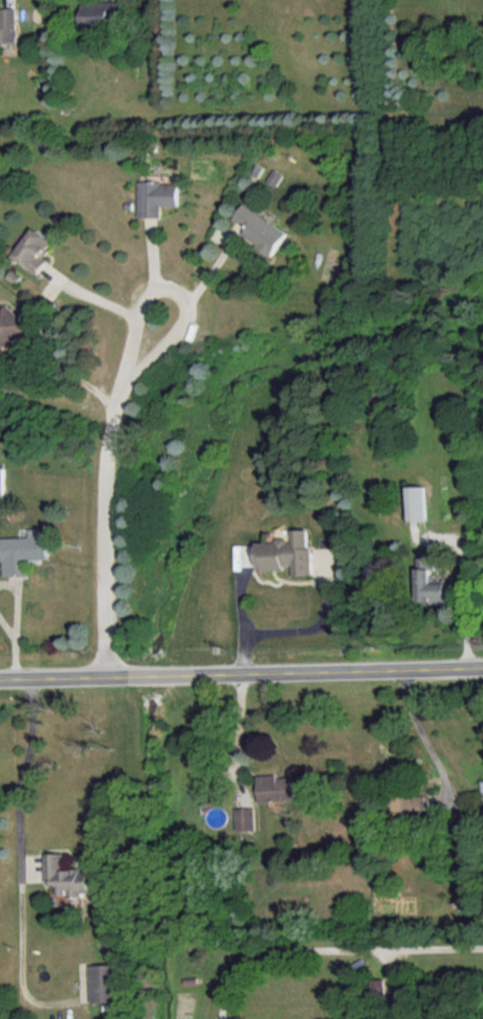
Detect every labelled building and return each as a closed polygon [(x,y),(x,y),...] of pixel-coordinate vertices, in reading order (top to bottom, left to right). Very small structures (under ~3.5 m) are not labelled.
[(84,25),(128,24),(128,0),(98,0),(83,0),(84,25)] [(0,7),(0,42),(19,41),(18,7),(0,7)] [(162,205),(179,205),(179,181),(140,181),(139,216),(162,216),(162,205)] [(249,227),(243,236),(272,255),(288,231),(244,202),(234,218),(249,227)] [(40,272),(48,258),(44,256),(54,239),(32,227),(14,257),(40,272)] [(7,352),(18,335),(28,342),(38,326),(5,304),(0,312),(0,348),(7,352)] [(410,485),(411,520),(430,519),(430,485),(410,485)] [(51,558),(50,527),(31,527),(32,536),(4,537),(5,575),(29,574),(28,559),(51,558)] [(314,574),(313,528),(295,528),(296,539),(260,540),(261,568),(296,567),(296,574),(314,574)] [(421,557),(422,603),(451,602),(450,581),(437,582),(436,556),(421,557)] [(260,800),(296,799),(295,776),(279,776),(279,773),(259,774),(260,800)] [(256,829),(255,806),(236,807),(237,830),(256,829)] [(48,881),(57,881),(58,894),(93,894),(92,868),(66,869),(66,852),(47,852),(48,881)] [(92,1002),(122,1001),(121,963),(91,963),(92,1002)]
